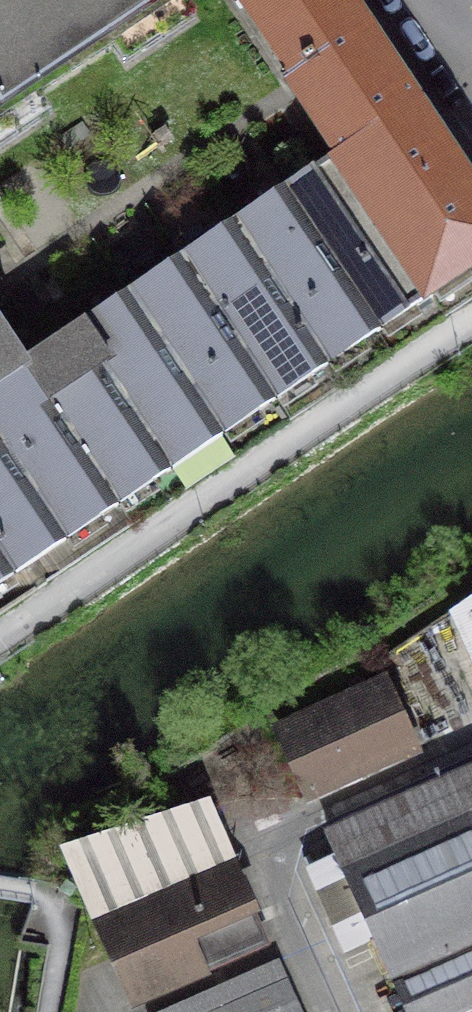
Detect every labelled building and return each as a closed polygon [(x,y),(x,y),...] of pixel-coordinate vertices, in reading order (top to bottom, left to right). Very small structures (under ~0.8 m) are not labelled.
[(408,92),(347,0),(240,0),(334,141),(408,92)] [(338,154),(432,294),(471,268),(471,187),(422,112),(408,92),(334,141),(341,152),(338,154)] [(338,154),(286,189),(380,329),(432,294),(338,154)] [(286,189),(234,225),(328,364),(380,329),(286,189)] [(234,225),(181,259),(274,400),(328,364),(234,225)] [(128,294),(222,435),(274,400),(181,259),(128,294)] [(20,370),(0,384),(0,557),(12,575),(222,435),(128,294),(20,370)] [(20,370),(0,340),(0,384),(20,370)] [(12,575),(0,557),(0,583),(12,575)] [(311,796),(414,750),(383,684),(280,729),(311,796)] [(328,835),(338,856),(342,866),(372,935),(378,947),(407,1011),(471,1011),(471,771),(328,835)] [(263,918),(238,861),(92,926),(131,1011),(138,1011),(213,978),(199,947),(263,918)] [(282,965),(180,1011),(303,1011),(282,965)]
